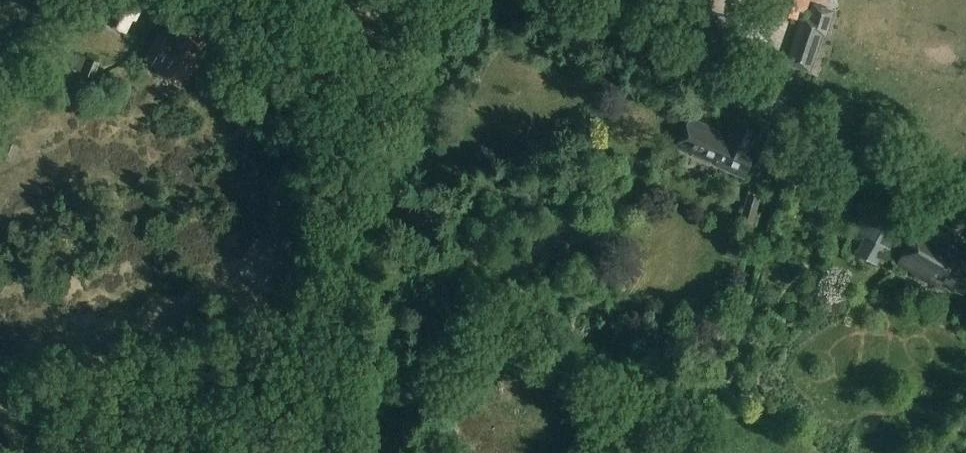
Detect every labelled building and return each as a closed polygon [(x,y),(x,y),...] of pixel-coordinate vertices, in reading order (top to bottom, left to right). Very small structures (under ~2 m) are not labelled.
[(148,0),(115,0),(105,22),(129,33),(135,20),(138,21),(148,0)] [(811,0),(777,0),(776,3),(807,12),(811,0)] [(827,36),(836,11),(814,4),(809,19),(803,17),(787,64),(811,72),(824,35),(827,36)] [(213,39),(193,29),(197,22),(187,18),(175,39),(169,36),(167,40),(159,35),(146,58),(155,62),(154,64),(160,67),(158,70),(182,82),(197,56),(203,58),(213,39)] [(96,78),(101,62),(77,54),(71,70),(96,78)] [(726,141),(724,140),(727,134),(691,118),(679,145),(749,177),(759,156),(754,154),(764,131),(736,119),(726,141)] [(739,224),(752,227),(760,199),(747,195),(739,224)] [(965,287),(965,254),(952,245),(950,240),(922,224),(900,262),(940,286),(942,283),(954,290),(955,287),(963,292),(965,287)] [(888,250),(866,238),(857,254),(879,267),(888,250)] [(727,256),(743,261),(746,250),(730,245),(727,256)]
